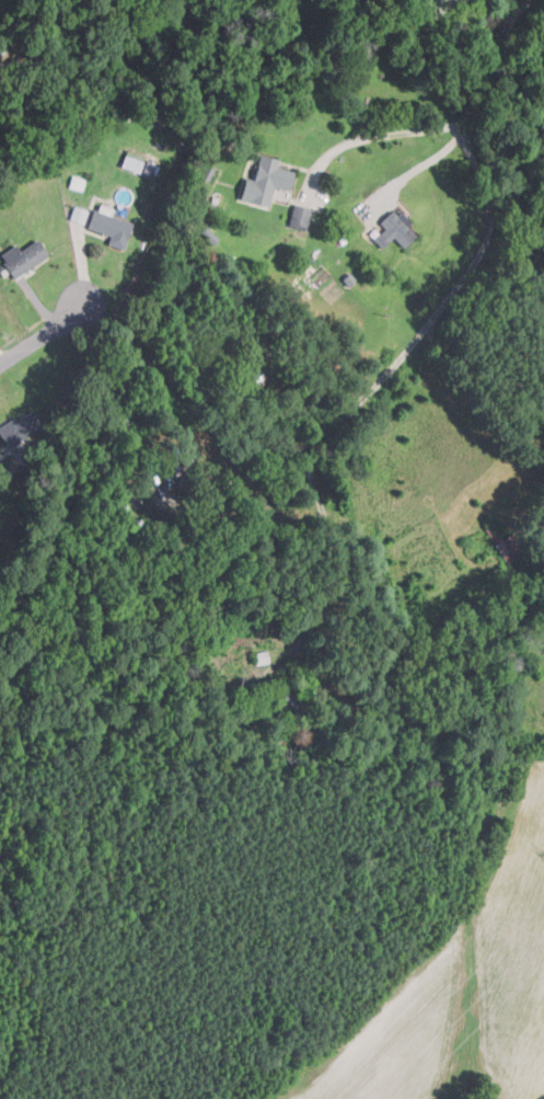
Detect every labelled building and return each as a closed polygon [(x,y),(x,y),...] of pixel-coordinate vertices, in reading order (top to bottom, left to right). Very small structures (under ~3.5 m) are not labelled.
[(120,164),(139,172),(144,154),(126,148),(120,164)] [(268,205),(273,186),(289,190),(293,170),(277,167),(279,158),(258,153),(254,179),(244,176),(240,199),(268,205)] [(84,178),(71,174),(69,186),(82,190),(84,178)] [(311,207),(292,203),(287,225),(305,229),(311,207)] [(83,222),(86,208),(72,205),(69,219),(83,222)] [(394,206),(379,220),(384,228),(371,240),(380,249),(393,237),(402,247),(416,234),(407,225),(409,224),(394,206)] [(123,250),(131,224),(93,209),(86,228),(109,236),(106,243),(123,250)] [(2,263),(13,278),(47,255),(36,240),(2,263)] [(30,409),(0,427),(0,435),(8,449),(42,430),(30,409)]
